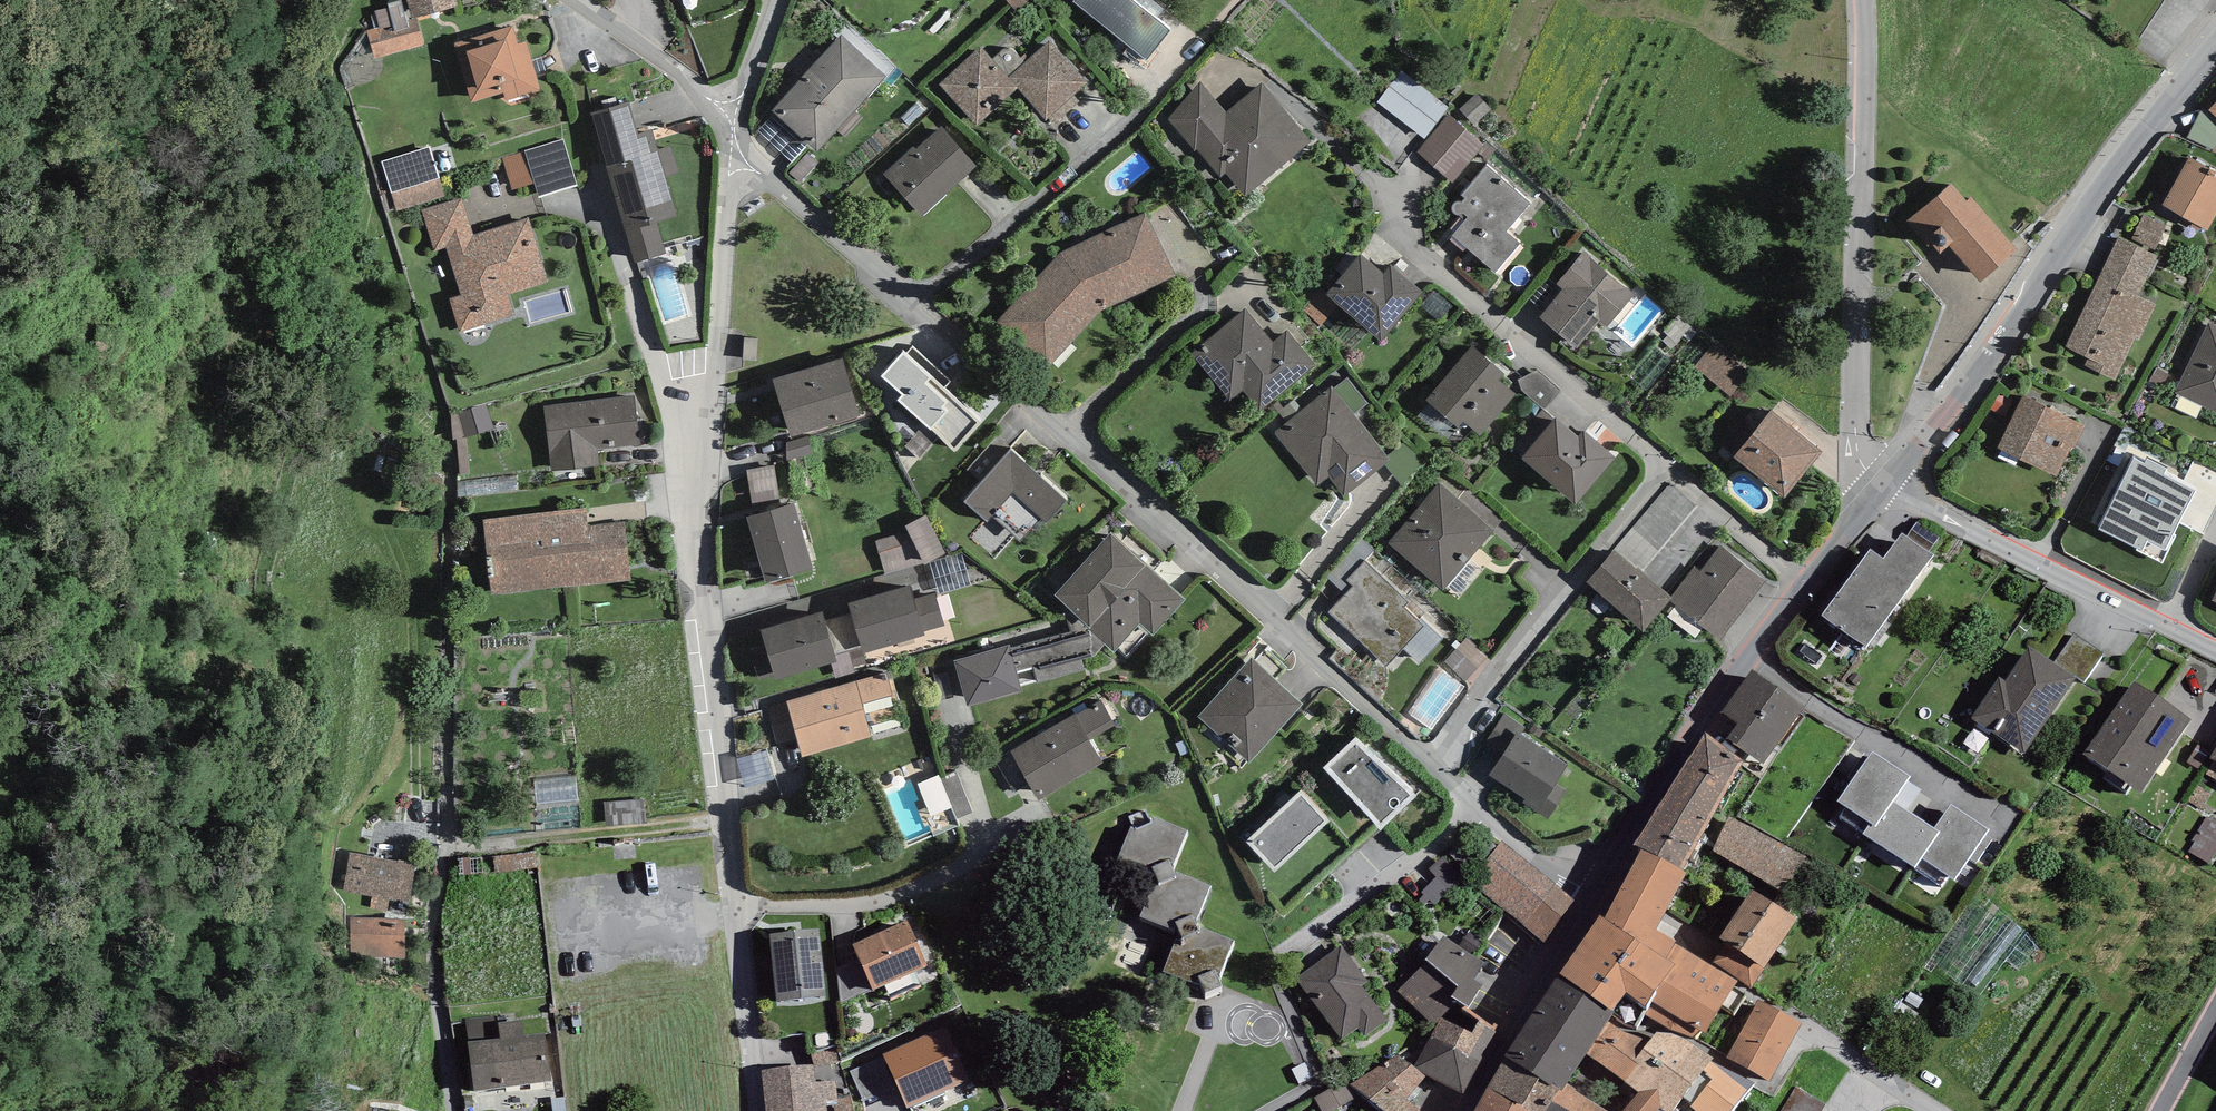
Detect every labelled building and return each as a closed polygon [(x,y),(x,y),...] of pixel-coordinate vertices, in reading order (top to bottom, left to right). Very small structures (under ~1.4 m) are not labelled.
[(379,28),(412,19),(409,9),(404,10),(401,0),(399,0),(387,3),(389,7),(374,11),(379,28)] [(409,9),(412,19),(417,17),(458,6),(456,0),(406,0),(409,9)] [(1073,2),(1147,61),(1171,31),(1132,0),(1074,0),(1073,2)] [(424,44),(417,17),(412,19),(379,28),(367,31),(375,58),(424,44)] [(472,103),(504,93),(506,101),(541,91),(526,42),(518,44),(513,25),(454,43),(472,103)] [(841,34),(772,110),(775,113),(809,145),(817,152),(887,76),(841,34)] [(1050,39),(1024,62),(1016,52),(1013,49),(1009,48),(1006,48),(1003,49),(993,59),(981,46),(939,85),(976,126),(1017,89),(1044,120),(1047,117),(1073,95),(1088,82),(1050,39)] [(1425,139),(1448,107),(1400,72),(1377,103),(1425,139)] [(1262,83),(1226,112),(1200,81),(1169,119),(1195,152),(1197,148),(1221,178),(1227,173),(1245,197),(1311,141),(1262,83)] [(1478,93),(1460,109),(1474,125),(1492,109),(1478,93)] [(1079,102),(1073,95),(1047,117),(1053,124),(1079,102)] [(629,102),(591,113),(635,263),(666,254),(657,222),(677,216),(665,177),(658,151),(652,130),(638,134),(629,102)] [(2201,110),(2187,138),(2213,151),(2215,144),(2215,119),(2201,110)] [(792,162),(809,145),(775,113),(758,131),(792,162)] [(1449,115),(1417,152),(1453,182),(1485,146),(1449,115)] [(921,216),(951,189),(977,165),(941,126),(915,149),(913,147),(883,174),(921,216)] [(563,139),(525,150),(535,184),(539,197),(577,186),(563,139)] [(381,163),(398,211),(445,196),(429,147),(381,163)] [(658,151),(665,177),(679,173),(671,147),(658,151)] [(535,184),(525,150),(502,157),(512,190),(535,184)] [(818,164),(807,153),(789,173),(800,183),(818,164)] [(2162,205),(2208,231),(2215,216),(2215,172),(2190,157),(2162,205)] [(1530,204),(1487,166),(1462,195),(1466,199),(1462,204),(1458,204),(1455,204),(1452,207),(1452,211),(1454,214),(1457,216),(1460,215),(1466,220),(1452,236),(1466,248),(1495,273),(1520,245),(1506,232),(1530,204)] [(1973,174),(1918,220),(1977,289),(2032,243),(1973,174)] [(462,198),(422,210),(434,251),(446,248),(445,243),(473,234),(462,198)] [(1061,253),(1000,322),(1049,368),(1104,307),(1175,275),(1143,212),(1061,253)] [(2166,225),(2143,214),(2132,239),(2155,250),(2166,225)] [(446,248),(461,296),(449,299),(459,332),(516,315),(509,294),(548,282),(529,218),(473,234),(445,243),(446,248)] [(2157,255),(2119,237),(2099,277),(2137,295),(2157,255)] [(1634,295),(1584,252),(1556,283),(1563,289),(1539,317),(1576,348),(1599,320),(1607,326),(1634,295)] [(1381,341),(1415,302),(1423,293),(1391,265),(1383,274),(1361,255),(1327,294),(1339,305),(1381,341)] [(2137,295),(2099,277),(2065,346),(2088,358),(2085,365),(2115,380),(2135,338),(2139,340),(2156,305),(2137,295)] [(1321,324),(1339,305),(1327,294),(1322,289),(1303,308),(1321,324)] [(1229,400),(1242,390),(1258,410),(1315,365),(1287,330),(1273,342),(1246,309),(1191,353),(1229,400)] [(2175,393),(2215,413),(2215,326),(2208,322),(2175,393)] [(758,339),(744,338),(743,361),(757,361),(758,339)] [(1714,342),(1695,367),(1730,396),(1750,371),(1714,342)] [(1426,399),(1458,429),(1464,421),(1481,436),(1516,395),(1499,380),(1504,374),(1473,344),(1426,399)] [(955,452),(981,423),(925,371),(904,352),(881,376),(902,396),(898,399),(955,452)] [(843,357),(773,379),(791,438),(861,416),(843,357)] [(1537,371),(1518,380),(1522,390),(1544,410),(1560,390),(1537,371)] [(1348,378),(1334,388),(1354,414),(1368,403),(1348,378)] [(1332,386),(1274,432),(1317,487),(1329,478),(1343,496),(1390,459),(1376,440),(1354,414),(1334,388),(1332,386)] [(1999,393),(1990,409),(2003,417),(2013,400),(1999,393)] [(635,395),(543,406),(549,455),(551,470),(599,465),(598,450),(641,445),(635,395)] [(2023,395),(1997,447),(2058,477),(2084,425),(2023,395)] [(487,405),(451,415),(454,440),(493,428),(487,405)] [(1772,410),(1734,457),(1784,498),(1822,452),(1772,410)] [(1543,476),(1575,504),(1616,458),(1584,430),(1578,437),(1557,418),(1522,458),(1543,476)] [(808,437),(787,442),(787,461),(812,455),(808,437)] [(1067,501),(1011,450),(964,501),(987,522),(993,516),(1021,542),(1042,519),(1047,524),(1067,501)] [(2134,458),(2098,529),(2138,548),(2136,551),(2162,563),(2176,536),(2174,534),(2196,491),(2164,475),(2167,468),(2147,459),(2145,463),(2134,458)] [(775,465),(747,470),(753,503),(781,498),(775,465)] [(1439,483),(1387,543),(1442,590),(1494,531),(1439,483)] [(794,503),(747,518),(766,583),(813,569),(794,503)] [(625,521),(588,525),(586,509),(483,519),(485,536),(491,595),(632,581),(625,521)] [(926,514),(905,526),(908,532),(925,564),(946,553),(926,514)] [(1916,522),(1907,535),(1930,552),(1940,538),(1916,522)] [(925,564),(908,532),(875,541),(884,575),(925,564)] [(1821,614),(1835,623),(1866,647),(1934,555),(1930,552),(1907,535),(1903,532),(1883,559),(1870,549),(1821,614)] [(1186,599),(1111,533),(1078,570),(1053,598),(1066,610),(1104,644),(1114,653),(1140,624),(1153,636),(1186,599)] [(1374,550),(1360,537),(1325,575),(1346,594),(1353,586),(1347,580),(1365,561),(1374,550)] [(1767,582),(1720,546),(1700,571),(1695,567),(1671,596),(1673,597),(1670,601),(1721,641),(1767,582)] [(1614,550),(1586,582),(1644,631),(1670,601),(1673,597),(1671,596),(1637,566),(1635,568),(1614,550)] [(972,585),(961,553),(930,563),(940,595),(972,585)] [(1409,603),(1365,561),(1347,580),(1353,586),(1346,594),(1329,612),(1386,666),(1402,649),(1423,626),(1418,621),(1404,608),(1409,603)] [(911,585),(848,603),(863,654),(925,636),(924,632),(944,626),(934,593),(915,599),(911,585)] [(1071,632),(1010,648),(1017,672),(1033,667),(1037,683),(1083,670),(1081,660),(1093,656),(1104,644),(1066,610),(1071,632)] [(761,630),(776,680),(837,661),(822,612),(761,630)] [(1422,617),(1418,621),(1423,626),(1402,649),(1418,665),(1444,638),(1422,617)] [(2054,662),(2077,678),(2084,682),(2104,654),(2074,634),(2054,662)] [(1467,637),(1444,662),(1464,680),(1487,655),(1467,637)] [(954,660),(968,707),(1023,691),(1017,672),(1010,648),(1009,644),(954,660)] [(1977,721),(2024,754),(2077,678),(2054,662),(2030,645),(2005,681),(1999,677),(1971,717),(1977,721)] [(1198,716),(1249,763),(1303,704),(1252,657),(1198,716)] [(1805,707),(1752,669),(1721,712),(1738,723),(1727,738),(1764,765),(1805,707)] [(855,681),(787,701),(802,757),(871,737),(862,704),(893,695),(886,672),(855,681)] [(2135,682),(2083,754),(2140,793),(2190,721),(2135,682)] [(872,719),(899,713),(897,701),(869,707),(872,719)] [(1075,714),(1011,752),(1039,801),(1103,763),(1090,740),(1115,725),(1101,701),(1075,715),(1075,714)] [(1518,732),(1521,734),(1526,727),(1505,714),(1487,740),(1504,752),(1518,732)] [(1488,775),(1525,799),(1522,803),(1547,819),(1565,790),(1556,784),(1568,765),(1521,734),(1518,732),(1504,752),(1488,775)] [(1744,761),(1705,732),(1634,845),(1641,849),(1682,870),(1744,761)] [(1360,734),(1323,768),(1380,830),(1417,797),(1360,734)] [(1910,776),(1872,751),(1838,801),(1871,823),(1876,826),(1893,801),(1910,776)] [(936,819),(958,810),(944,778),(922,788),(936,819)] [(1302,789),(1245,841),(1274,872),(1331,820),(1302,789)] [(604,802),(606,826),(647,822),(645,799),(604,802)] [(1935,829),(1893,801),(1876,826),(1871,823),(1862,834),(1915,867),(1922,858),(1939,832),(1935,829)] [(1990,829),(1951,804),(1935,829),(1939,832),(1922,858),(1956,881),(1990,829)] [(1132,825),(1117,861),(1158,874),(1140,917),(1179,931),(1163,972),(1201,985),(1205,993),(1221,986),(1218,977),(1234,941),(1194,924),(1208,885),(1172,870),(1187,830),(1148,815),(1145,810),(1129,816),(1132,825)] [(2207,813),(2191,839),(2195,841),(2189,851),(2209,864),(2215,852),(2215,819),(2207,813)] [(1807,858),(1729,817),(1710,852),(1788,893),(1807,858)] [(1555,885),(1502,841),(1471,879),(1524,923),(1555,885)] [(1682,870),(1641,849),(1605,917),(1665,957),(1675,942),(1676,941),(1657,930),(1686,872),(1682,870)] [(535,851),(493,857),(495,874),(538,868),(535,851)] [(416,864),(349,852),(342,891),(372,896),(390,899),(409,903),(416,864)] [(1461,880),(1443,856),(1428,868),(1436,878),(1422,892),(1434,905),(1461,880)] [(1580,905),(1555,885),(1524,923),(1548,946),(1580,905)] [(1798,919),(1752,888),(1719,937),(1726,942),(1712,962),(1751,988),(1798,919)] [(388,910),(390,899),(372,896),(370,907),(388,910)] [(1613,1013),(1634,1027),(1643,1013),(1647,1007),(1675,964),(1665,957),(1605,917),(1599,914),(1559,975),(1615,1011),(1613,1013)] [(405,920),(350,918),(351,954),(405,959),(405,920)] [(907,920),(852,944),(873,989),(928,965),(907,920)] [(819,928),(769,934),(776,1001),(826,996),(819,928)] [(1484,963),(1444,936),(1426,959),(1397,991),(1433,1026),(1441,1018),(1458,1001),(1464,1005),(1468,1007),(1482,984),(1473,978),(1484,963)] [(1675,942),(1665,957),(1675,964),(1647,1007),(1643,1013),(1670,1029),(1693,1037),(1700,1029),(1706,1032),(1738,982),(1675,942)] [(1342,945),(1295,978),(1341,1041),(1358,1028),(1365,1037),(1388,1020),(1362,985),(1368,980),(1342,945)] [(1615,1011),(1559,975),(1503,1057),(1505,1058),(1550,1085),(1553,1083),(1561,1087),(1563,1089),(1567,1083),(1587,1053),(1607,1022),(1613,1013),(1615,1011)] [(1801,1024),(1759,1000),(1727,1058),(1769,1081),(1801,1024)] [(1499,1030),(1468,1007),(1464,1005),(1453,1023),(1441,1018),(1414,1066),(1426,1076),(1463,1094),(1499,1030)] [(497,1015),(466,1019),(468,1041),(467,1041),(473,1091),(551,1081),(545,1033),(524,1036),(522,1019),(498,1022),(497,1015)] [(1645,1046),(1607,1022),(1587,1053),(1625,1082),(1638,1064),(1634,1062),(1645,1046)] [(1661,1025),(1645,1046),(1634,1062),(1638,1064),(1625,1082),(1638,1091),(1622,1110),(1657,1110),(1660,1107),(1666,1110),(1674,1110),(1710,1060),(1661,1025)] [(945,1026),(883,1054),(884,1056),(897,1086),(907,1108),(970,1080),(945,1026)] [(835,1046),(811,1053),(815,1068),(840,1060),(835,1046)] [(1399,1054),(1351,1084),(1382,1110),(1421,1110),(1407,1099),(1426,1076),(1414,1066),(1399,1054)] [(863,1101),(897,1086),(884,1056),(850,1071),(863,1101)] [(1505,1058),(1488,1089),(1527,1110),(1545,1110),(1561,1087),(1553,1083),(1550,1085),(1505,1058)] [(762,1070),(765,1110),(828,1110),(827,1101),(832,1100),(837,1099),(834,1081),(815,1082),(814,1065),(762,1070)] [(1315,1097),(1323,1110),(1334,1110),(1354,1100),(1344,1081),(1315,1097)] [(1567,1083),(1563,1089),(1561,1087),(1545,1110),(1607,1110),(1575,1090),(1576,1089),(1567,1083)] [(1475,1110),(1527,1110),(1488,1089),(1475,1110)] [(1830,1108),(1802,1093),(1792,1110),(1829,1110),(1830,1108)] [(551,1099),(553,1110),(566,1110),(564,1097),(551,1099)] [(837,1099),(832,1100),(834,1110),(853,1110),(851,1097),(837,1099)]
